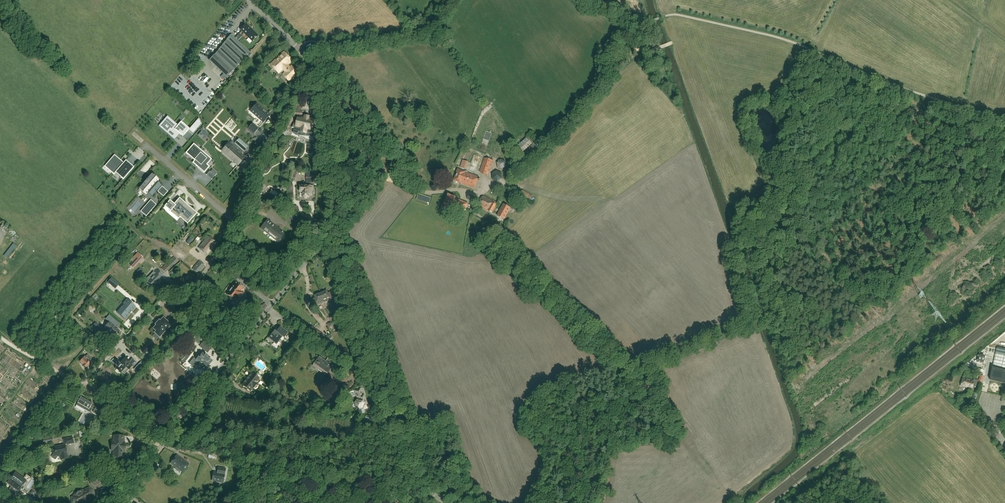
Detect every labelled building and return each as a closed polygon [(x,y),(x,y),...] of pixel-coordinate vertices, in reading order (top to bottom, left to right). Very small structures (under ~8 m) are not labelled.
[(257,36),(246,24),(240,30),(252,41),(257,36)] [(226,77),(250,52),(238,41),(242,37),(239,34),(235,38),(231,35),(226,40),(227,40),(222,45),(222,46),(218,50),(219,51),(209,60),(226,77)] [(289,82),(298,73),(292,66),(290,68),(287,66),(293,61),(284,52),(270,65),(279,74),(283,70),(285,72),(283,75),(289,82)] [(647,76),(642,80),(645,84),(650,80),(647,76)] [(617,99),(613,103),(621,110),(625,106),(617,99)] [(250,111),(263,123),(270,115),(257,103),(250,111)] [(314,134),(316,118),(309,118),(309,116),(305,116),(305,117),(297,117),(292,128),(294,128),(293,132),(296,135),(300,130),(314,134)] [(197,129),(201,124),(198,118),(193,125),(197,129)] [(159,125),(159,126),(174,140),(176,139),(175,138),(179,133),(180,134),(183,137),(188,130),(189,129),(181,122),(178,125),(177,124),(176,125),(169,119),(162,127),(159,125)] [(252,124),(247,129),(254,134),(258,129),(252,124)] [(523,152),(532,144),(534,142),(533,140),(534,139),(533,138),(532,139),(529,136),(517,146),(523,152)] [(226,154),(225,154),(238,165),(238,164),(244,157),(244,158),(240,154),(243,151),(244,152),(249,147),(239,139),(238,140),(237,140),(235,143),(234,144),(232,147),(231,147),(229,150),(228,151),(226,154)] [(529,159),(538,151),(544,145),(539,139),(523,153),(529,159)] [(129,145),(135,148),(138,143),(132,140),(129,145)] [(201,154),(203,151),(194,144),(189,149),(186,153),(194,160),(193,163),(197,166),(204,173),(209,167),(207,165),(210,162),(201,154)] [(106,164),(123,179),(133,167),(126,161),(124,163),(114,155),(106,164)] [(488,176),(493,160),(484,157),(479,173),(488,176)] [(499,170),(506,168),(504,160),(496,162),(499,170)] [(475,188),(479,177),(468,173),(468,171),(465,171),(465,172),(458,169),(454,180),(475,188)] [(511,180),(519,174),(516,170),(508,176),(511,180)] [(151,175),(139,188),(146,195),(148,193),(152,197),(161,186),(157,182),(155,181),(157,179),(151,175)] [(312,196),(313,189),(313,186),(300,185),(300,192),(300,196),(303,196),(303,197),(305,197),(305,198),(307,198),(308,197),(309,197),(310,196),(312,196)] [(534,197),(523,190),(520,195),(531,201),(534,197)] [(466,209),(468,203),(455,199),(456,198),(454,198),(454,197),(448,195),(444,207),(455,211),(455,210),(459,211),(461,207),(466,209)] [(493,212),(497,203),(483,196),(478,205),(493,212)] [(170,200),(164,206),(171,211),(170,212),(178,219),(179,217),(180,216),(183,219),(182,219),(187,224),(193,218),(188,214),(191,211),(193,212),(193,211),(194,210),(180,198),(178,199),(174,204),(170,200)] [(150,200),(140,212),(146,216),(154,207),(152,206),(154,204),(150,200)] [(504,219),(511,208),(503,204),(497,215),(504,219)] [(279,240),(284,234),(268,220),(261,228),(268,234),(269,232),(279,240)] [(217,243),(209,236),(208,236),(207,236),(206,238),(206,239),(199,248),(207,255),(217,243)] [(186,237),(178,246),(183,250),(191,241),(186,237)] [(138,253),(128,264),(132,268),(142,257),(138,253)] [(164,273),(180,258),(176,254),(160,269),(164,273)] [(180,261),(187,268),(193,261),(187,254),(180,261)] [(199,274),(205,266),(200,262),(194,270),(199,274)] [(160,277),(162,275),(157,270),(155,273),(154,272),(144,282),(150,287),(152,285),(154,287),(157,284),(157,285),(162,280),(161,279),(160,277)] [(107,282),(115,289),(119,284),(111,278),(107,282)] [(243,293),(240,291),(242,289),(236,283),(227,295),(233,300),(235,297),(238,299),(243,293)] [(333,299),(330,292),(328,293),(327,291),(321,294),(324,302),(333,299)] [(324,302),(321,294),(315,296),(316,298),(313,299),(311,301),(312,303),(314,307),(324,302)] [(131,313),(132,311),(136,307),(129,301),(125,305),(123,303),(123,304),(124,304),(122,306),(117,312),(125,319),(131,313)] [(105,329),(114,337),(119,331),(114,326),(117,322),(109,315),(106,319),(110,323),(105,329)] [(159,337),(170,326),(171,327),(174,323),(169,318),(166,321),(163,318),(160,322),(159,321),(156,324),(157,325),(153,329),(156,331),(155,333),(159,337)] [(103,329),(96,323),(93,326),(100,332),(103,329)] [(284,339),(288,333),(280,326),(276,332),(275,331),(269,338),(276,344),(282,337),(284,339)] [(298,327),(294,331),(300,336),(303,331),(298,327)] [(324,334),(320,332),(313,327),(309,332),(320,340),(324,334)] [(211,348),(203,342),(200,346),(207,353),(211,348)] [(993,366),(1004,368),(1004,349),(997,347),(993,366)] [(150,354),(146,350),(140,356),(145,360),(150,354)] [(208,366),(212,361),(207,357),(208,356),(206,354),(205,355),(202,353),(199,357),(196,360),(192,361),(189,364),(193,367),(197,366),(201,369),(203,366),(206,368),(207,368),(208,368),(209,366),(208,366)] [(91,364),(87,360),(88,359),(90,361),(92,358),(88,355),(86,357),(85,356),(80,362),(87,367),(88,365),(89,366),(91,364)] [(333,367),(320,357),(314,366),(327,376),(333,367)] [(129,370),(132,366),(131,365),(134,362),(132,360),(129,362),(125,358),(119,364),(118,362),(115,365),(117,367),(115,369),(116,370),(118,373),(119,372),(120,373),(122,371),(124,374),(128,369),(129,370)] [(990,379),(1004,382),(1004,368),(993,366),(991,377),(990,379)] [(250,391),(258,383),(256,381),(259,378),(252,373),(242,385),(250,391)] [(975,387),(978,380),(974,379),(974,381),(963,378),(960,386),(972,389),(973,386),(975,387)] [(359,400),(358,400),(358,401),(354,402),(357,409),(361,408),(364,407),(364,409),(369,408),(365,396),(364,396),(361,389),(355,391),(359,400)] [(96,407),(92,405),(92,404),(81,397),(76,405),(90,413),(93,408),(94,409),(93,412),(102,418),(105,412),(96,406),(96,407)] [(124,452),(124,442),(123,442),(124,436),(113,436),(113,440),(111,440),(111,451),(113,451),(113,457),(123,458),(123,452),(124,452)] [(68,458),(66,448),(68,445),(68,444),(74,443),(72,437),(64,439),(65,445),(52,447),(54,454),(52,457),(55,459),(56,459),(58,456),(60,456),(61,460),(68,458)] [(181,471),(183,472),(189,464),(187,463),(177,455),(171,463),(176,467),(177,466),(181,470),(181,471)] [(222,483),(223,483),(223,482),(224,480),(226,469),(218,467),(217,471),(217,473),(214,472),(212,481),(220,482),(222,483)] [(161,471),(154,478),(157,480),(164,474),(161,471)] [(24,484),(19,481),(21,478),(15,473),(11,478),(12,479),(10,482),(13,485),(12,486),(19,491),(24,484)] [(28,478),(29,476),(25,475),(23,479),(26,480),(24,487),(29,489),(32,480),(28,478)] [(101,482),(100,478),(98,476),(92,479),(92,483),(95,485),(101,482)] [(87,499),(94,496),(93,491),(89,488),(83,492),(83,491),(78,491),(75,495),(76,497),(72,499),(73,502),(89,502),(87,499)]
